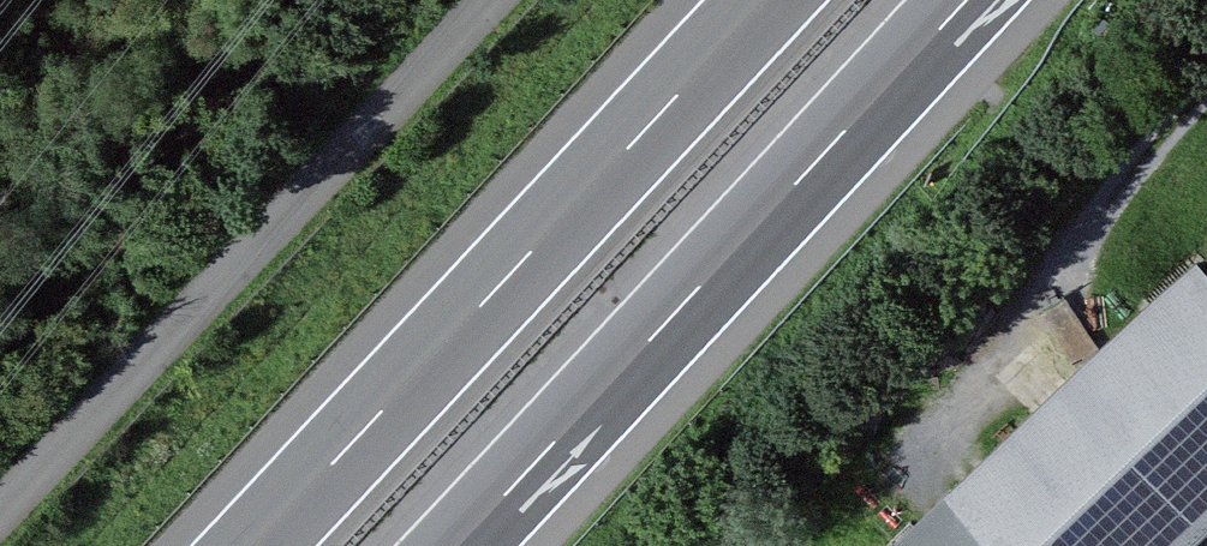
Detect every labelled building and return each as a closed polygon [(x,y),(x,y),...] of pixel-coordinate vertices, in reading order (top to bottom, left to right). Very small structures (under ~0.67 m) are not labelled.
[(1204,257),(903,545),(1184,545),(1206,524),(1206,260),(1204,257)]
